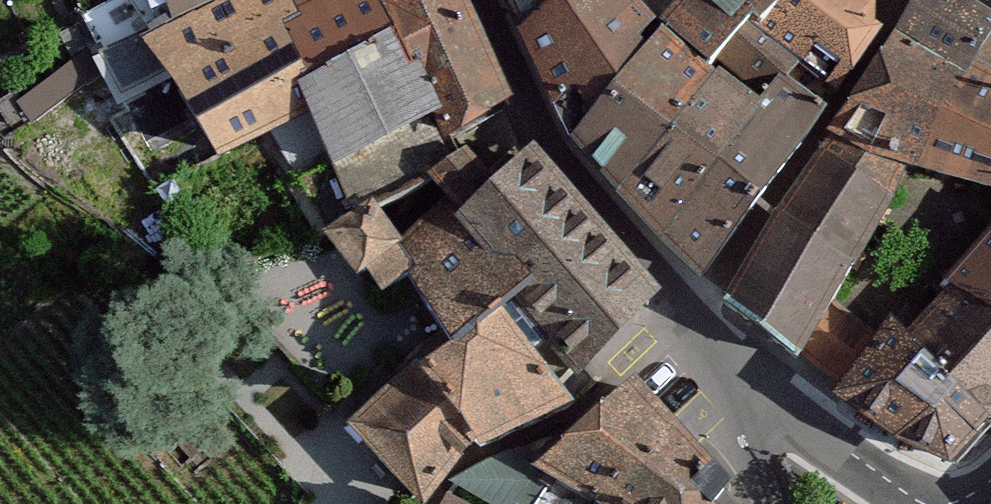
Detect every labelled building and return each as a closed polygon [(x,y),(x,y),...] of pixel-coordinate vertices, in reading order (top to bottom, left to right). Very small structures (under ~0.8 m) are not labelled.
[(121,80),(111,58),(188,21),(193,31),(270,0),(146,0),(84,32),(82,69),(33,107),(50,134),(121,80)] [(331,95),(300,30),(316,23),(312,16),(304,0),(270,0),(193,31),(188,21),(111,58),(121,80),(131,99),(185,73),(248,175),(290,153),(342,124),(331,95)] [(319,234),(377,209),(420,207),(443,192),(488,163),(480,145),(474,130),(480,125),(490,143),(531,117),(511,84),(473,0),(394,0),(415,47),(331,95),(342,124),(290,153),(319,234)] [(312,16),(316,23),(300,30),(331,95),(415,47),(394,0),(346,0),(312,16)] [(539,36),(594,158),(721,290),(837,116),(886,40),(865,33),(866,0),(685,0),(652,40),(613,0),(522,0),(539,36)] [(856,138),(923,180),(990,194),(990,19),(959,0),(944,0),(856,138)] [(923,180),(856,138),(748,308),(859,378),(884,339),(840,311),(923,180)] [(515,323),(570,399),(677,316),(549,163),(514,196),(488,163),(443,192),(447,197),(453,197),(476,228),(453,227),(524,313),(515,323)] [(347,428),(424,502),(481,447),(486,453),(578,411),(570,399),(515,323),(524,313),(453,227),(436,206),(404,243),(377,209),(319,234),(363,287),(373,281),(388,299),(409,281),(458,348),(409,369),(347,428)] [(859,378),(854,389),(960,457),(990,426),(990,256),(936,340),(899,319),(859,378)] [(530,464),(514,456),(464,488),(491,503),(619,503),(698,441),(636,376),(530,464)] [(728,483),(698,441),(619,503),(710,503),(728,483)] [(728,483),(710,503),(742,503),(728,483)]
